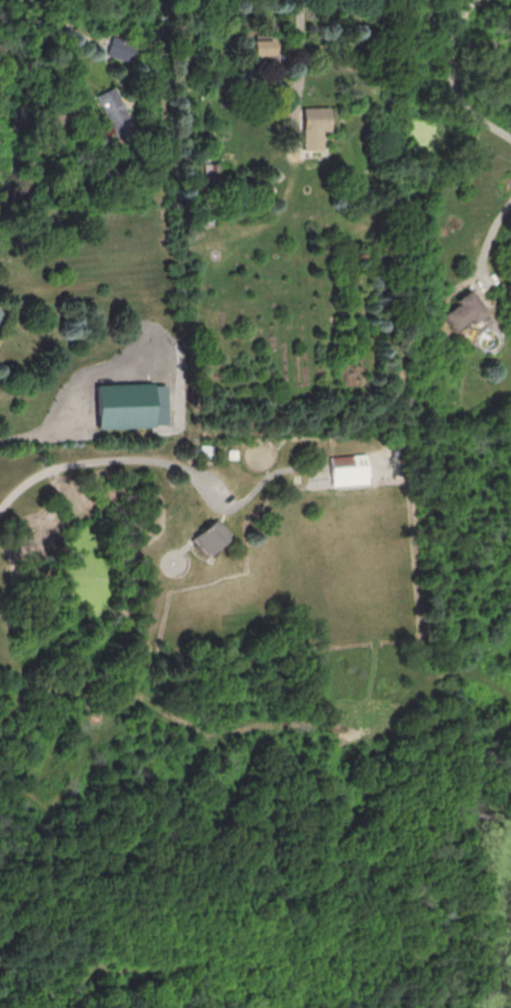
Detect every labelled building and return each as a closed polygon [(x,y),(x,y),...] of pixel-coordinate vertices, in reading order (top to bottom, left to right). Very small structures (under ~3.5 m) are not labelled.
[(125,47),(126,41),(111,36),(105,54),(128,62),(133,49),(125,47)] [(273,60),(273,40),(251,40),(251,61),(273,60)] [(96,94),(116,138),(134,129),(114,86),(96,94)] [(302,150),(321,150),(321,131),(329,131),(328,107),(302,107),(302,150)] [(438,313),(452,330),(465,320),(469,324),(484,312),(468,290),(438,313)] [(96,428),(168,426),(166,382),(95,384),(96,428)] [(330,456),(331,486),(367,484),(366,454),(330,456)] [(192,536),(207,554),(230,535),(215,517),(192,536)]
